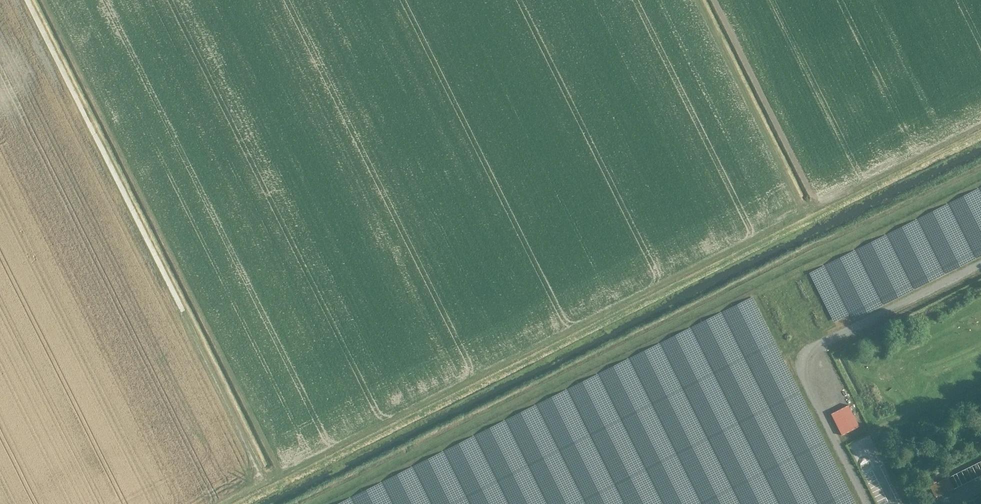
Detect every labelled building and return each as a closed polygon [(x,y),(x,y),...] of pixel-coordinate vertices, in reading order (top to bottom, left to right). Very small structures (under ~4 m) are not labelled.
[(848,405),(830,414),(842,436),(860,426),(848,405)] [(930,486),(936,498),(980,475),(980,460),(930,486)]
